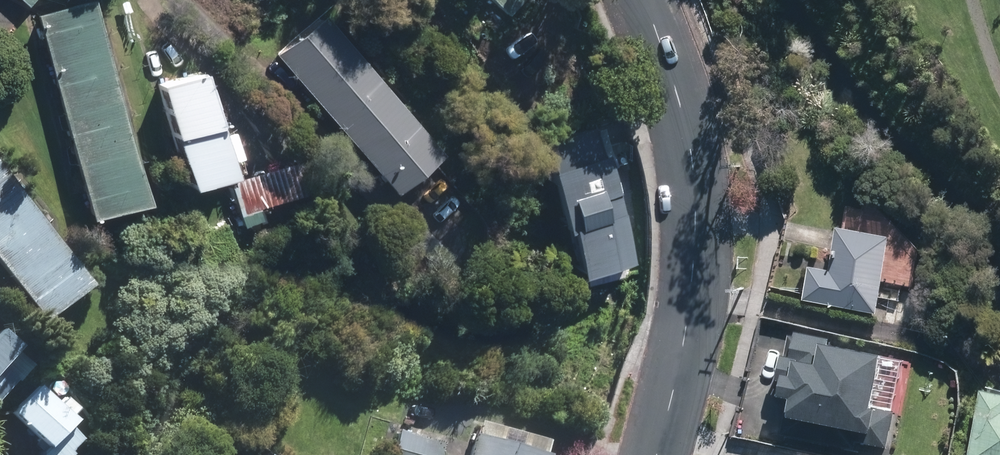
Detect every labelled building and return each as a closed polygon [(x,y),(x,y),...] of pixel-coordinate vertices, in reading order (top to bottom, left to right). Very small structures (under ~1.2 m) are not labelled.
[(89,0),(87,0),(32,15),(87,219),(144,204),(89,0)] [(258,41),(386,196),(434,156),(307,1),(258,41)] [(200,73),(152,86),(180,187),(226,175),(222,158),(227,156),(222,136),(215,138),(207,110),(215,108),(209,88),(205,89),(200,73)] [(587,123),(525,139),(563,282),(625,266),(622,255),(628,254),(607,175),(604,176),(598,155),(596,155),(587,123)] [(309,158),(230,182),(240,214),(319,190),(309,158)] [(36,325),(85,289),(0,175),(0,277),(36,325)] [(876,316),(890,239),(837,229),(829,271),(809,268),(802,302),(876,316)] [(872,408),(882,357),(827,347),(829,340),(792,333),(787,356),(781,355),(777,380),(782,381),(780,397),(789,398),(782,436),(855,450),(856,442),(887,448),(894,412),(872,408)] [(63,454),(76,440),(64,428),(68,425),(4,362),(15,352),(0,338),(0,415),(4,416),(39,453),(35,454),(63,454)] [(981,392),(969,454),(999,454),(999,395),(981,392)] [(469,436),(464,454),(547,454),(542,454),(546,441),(475,423),(472,436),(469,436)] [(395,431),(389,454),(439,454),(442,442),(395,431)]
